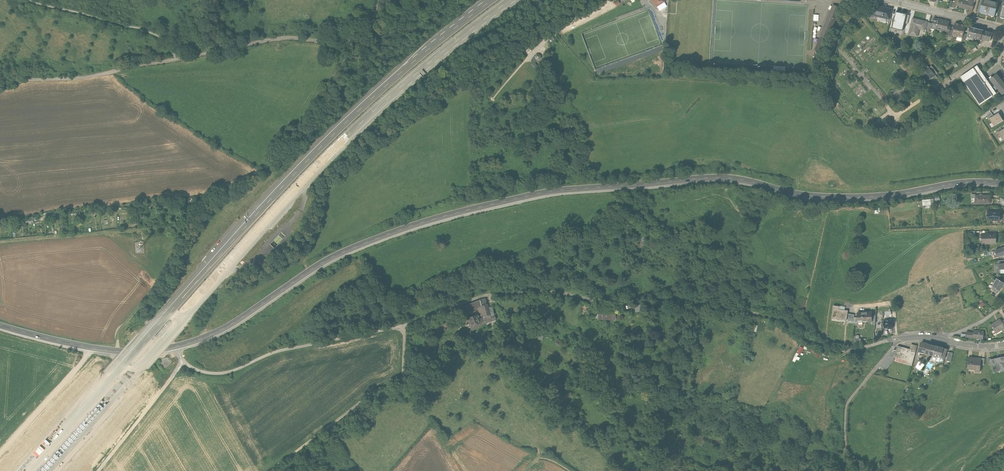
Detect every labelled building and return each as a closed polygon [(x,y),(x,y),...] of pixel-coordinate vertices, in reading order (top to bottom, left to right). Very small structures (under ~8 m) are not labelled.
[(968,2),(962,0),(960,0),(958,7),(973,11),(975,3),(974,3),(975,0),(969,0),(968,2)] [(980,12),(995,16),(998,3),(987,0),(983,0),(980,12)] [(892,9),(871,4),(869,15),(890,20),(892,9)] [(820,36),(826,38),(839,7),(833,5),(820,36)] [(897,14),(893,32),(901,34),(906,17),(897,14)] [(913,19),(909,35),(917,37),(919,30),(925,31),(925,29),(927,23),(913,19)] [(932,24),(931,29),(949,33),(950,30),(951,27),(948,26),(949,22),(938,19),(938,20),(934,19),(932,24)] [(952,36),(957,37),(960,25),(955,24),(953,31),(952,36)] [(965,26),(960,25),(957,37),(962,39),(963,34),(965,26)] [(967,37),(974,39),(976,29),(970,28),(967,37)] [(983,31),(976,29),(974,39),(980,41),(981,39),(983,31)] [(991,33),(983,31),(981,39),(989,41),(991,33)] [(821,52),(826,38),(820,36),(815,50),(821,52)] [(925,63),(917,69),(922,75),(920,77),(926,84),(928,82),(930,84),(938,78),(936,76),(938,74),(932,66),(929,68),(925,63)] [(977,66),(960,78),(980,106),(996,94),(977,66)] [(990,80),(1002,95),(1003,94),(1003,79),(1002,81),(996,75),(990,80)] [(990,119),(994,126),(1003,121),(999,114),(990,119)] [(990,196),(975,196),(975,198),(976,204),(989,204),(989,199),(990,199),(990,196)] [(1000,221),(1000,212),(994,211),(988,211),(988,220),(1000,221)] [(982,234),(982,244),(996,244),(996,234),(982,234)] [(995,250),(998,257),(1003,255),(1003,247),(995,250)] [(993,286),(999,291),(1003,284),(1003,283),(997,279),(996,281),(994,284),(993,286)] [(495,320),(491,307),(487,307),(485,300),(480,301),(463,308),(472,330),(495,320)] [(834,306),(832,319),(847,321),(848,311),(839,309),(840,307),(834,306)] [(857,313),(857,317),(858,317),(858,322),(871,321),(872,321),(872,315),(872,312),(857,313)] [(857,317),(854,318),(854,315),(849,314),(848,321),(854,322),(854,325),(858,325),(858,322),(858,317),(857,317)] [(991,325),(996,333),(1003,328),(1003,325),(1000,319),(991,325)] [(884,320),(884,327),(889,327),(889,328),(893,328),(893,320),(884,320)] [(967,331),(966,336),(983,339),(984,331),(974,330),(974,332),(967,331)] [(925,354),(925,353),(928,344),(921,342),(918,352),(925,354)] [(898,345),(896,350),(894,357),(907,360),(909,360),(908,363),(908,364),(912,365),(917,345),(911,343),(910,348),(898,345)] [(925,353),(933,355),(936,346),(928,343),(928,344),(925,353)] [(938,356),(941,357),(943,348),(944,347),(936,345),(936,346),(933,355),(938,356)] [(886,370),(893,361),(894,357),(896,350),(894,349),(881,366),(886,370)] [(981,358),(968,357),(967,367),(975,368),(975,372),(980,372),(981,365),(981,358)] [(993,371),(1003,369),(1003,357),(991,359),(992,364),(993,371)] [(925,365),(919,361),(916,367),(921,370),(925,365)] [(929,362),(923,371),(928,373),(933,365),(929,362)]
